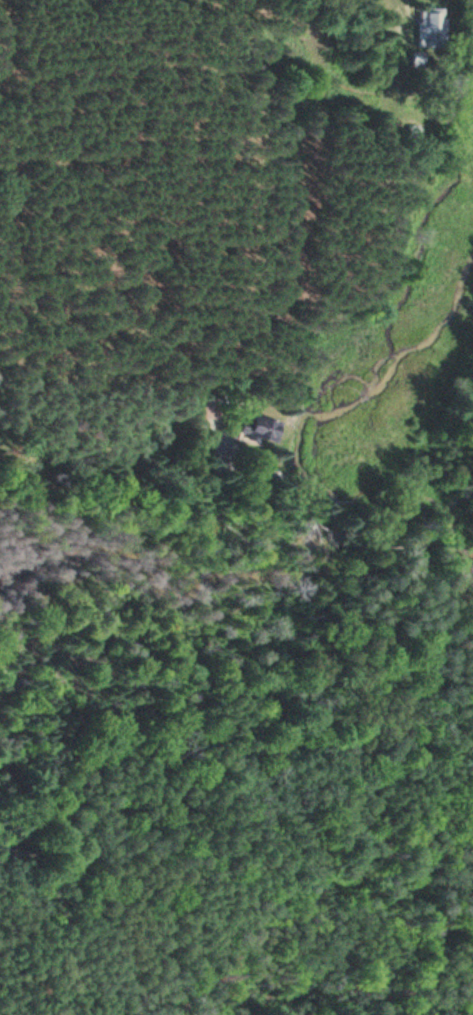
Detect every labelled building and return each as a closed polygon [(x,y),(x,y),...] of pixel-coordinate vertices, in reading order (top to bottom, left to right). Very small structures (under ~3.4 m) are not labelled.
[(441,50),(441,8),(413,8),(413,50),(441,50)] [(236,437),(273,444),(277,424),(240,417),(236,437)]
